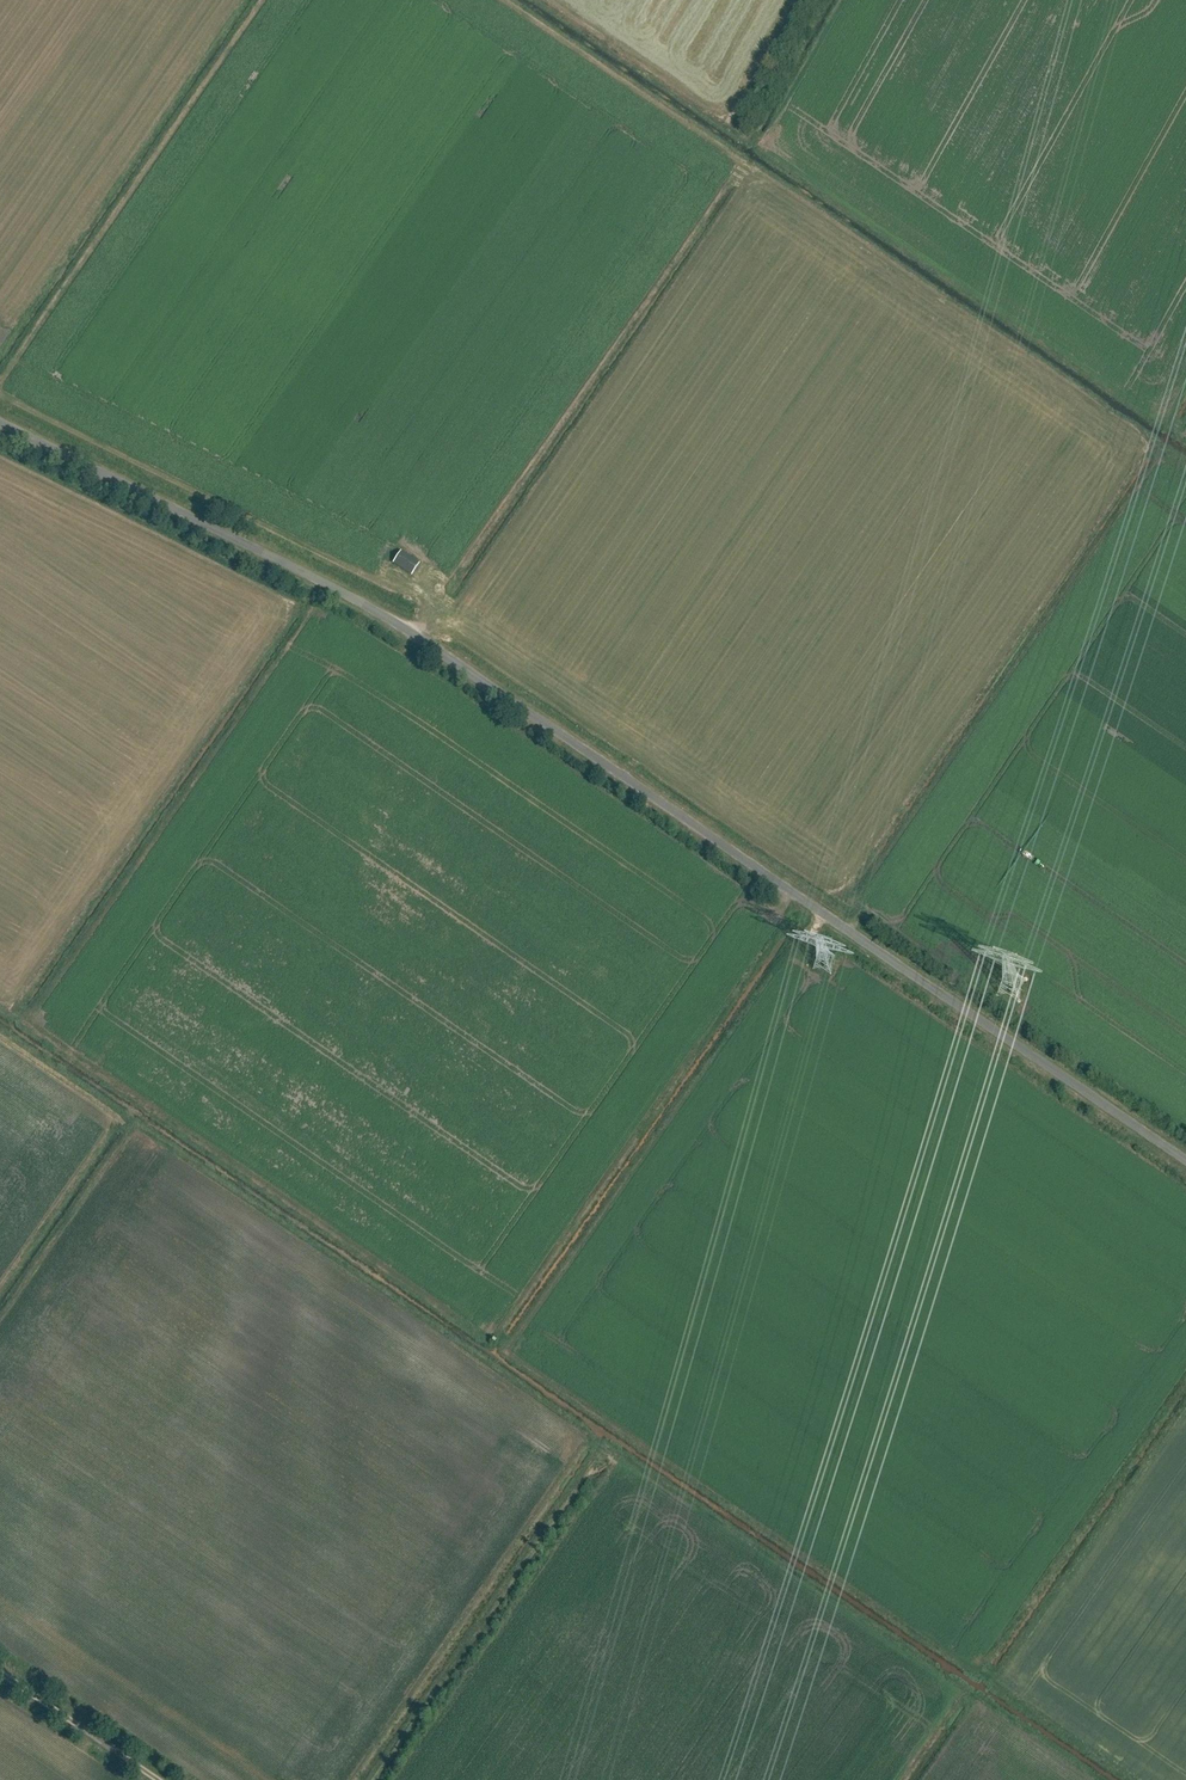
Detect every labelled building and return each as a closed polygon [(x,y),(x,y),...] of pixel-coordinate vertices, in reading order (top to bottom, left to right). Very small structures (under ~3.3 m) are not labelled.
[(417,562),(399,551),(392,564),(410,575),(417,562)]
